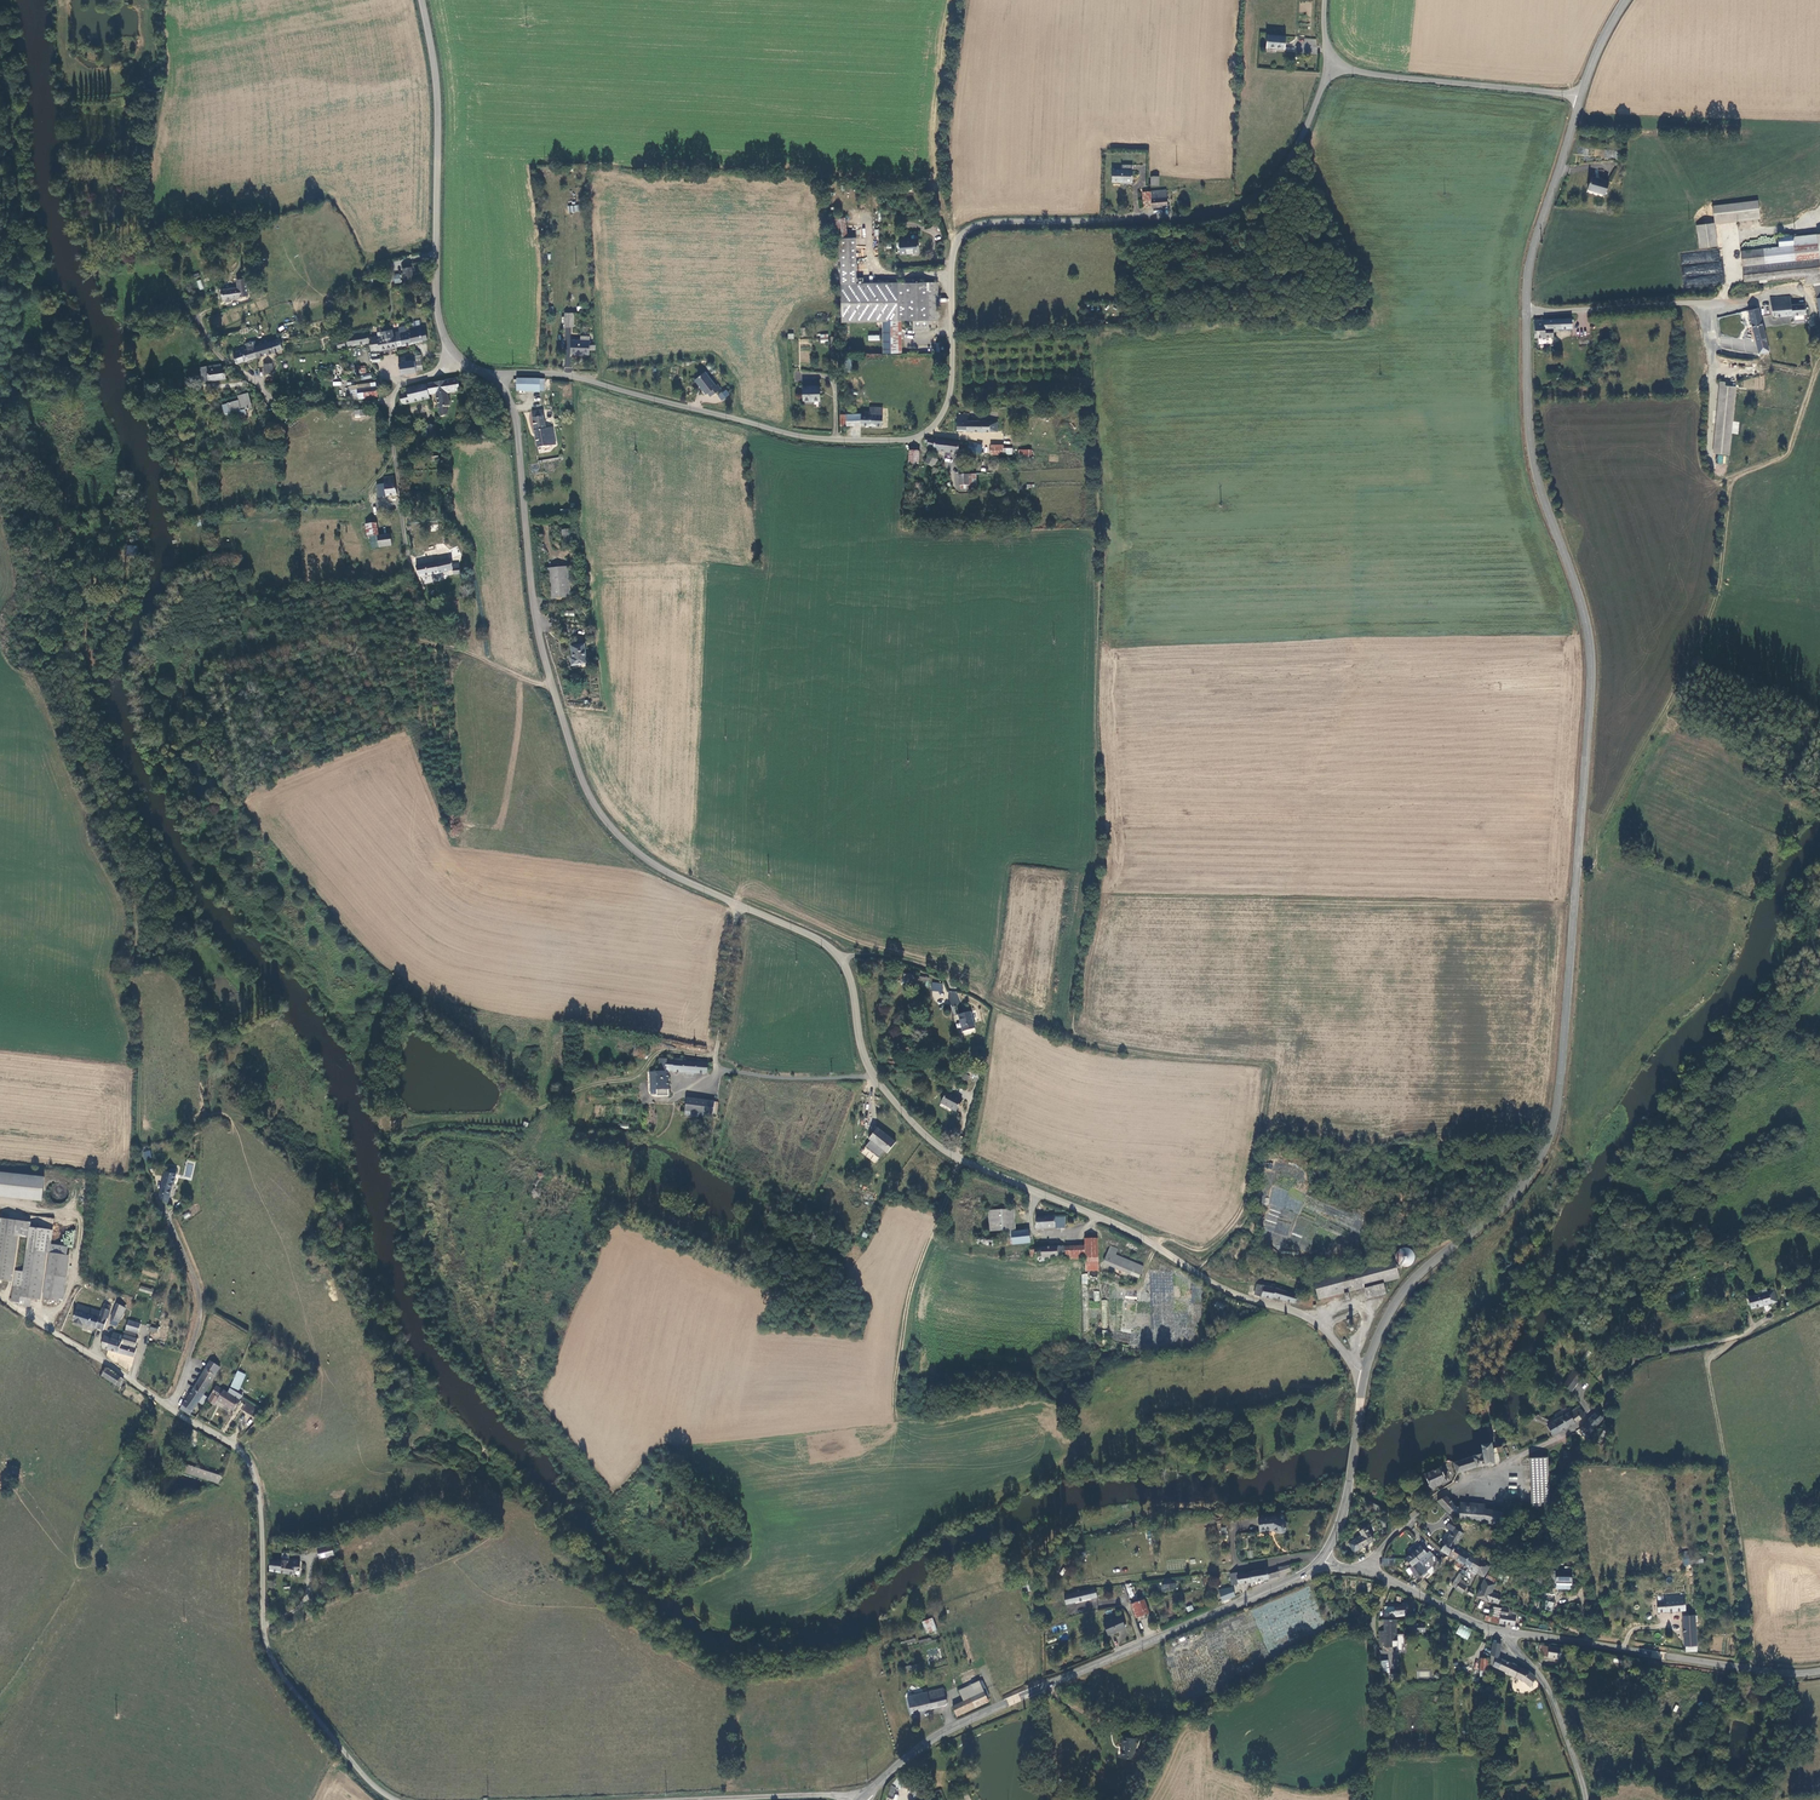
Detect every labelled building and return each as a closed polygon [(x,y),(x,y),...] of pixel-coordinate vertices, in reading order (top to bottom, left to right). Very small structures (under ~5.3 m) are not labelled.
[(1284,37),(1265,35),(1264,46),(1282,48),(1284,37)] [(1129,181),(1129,164),(1118,165),(1118,170),(1108,171),(1109,182),(1129,181)] [(1601,194),(1605,177),(1592,174),(1588,191),(1601,194)] [(1159,185),(1159,176),(1151,177),(1151,185),(1159,185)] [(1166,196),(1165,188),(1149,190),(1152,207),(1167,206),(1167,201),(1170,200),(1169,195),(1166,196)] [(1142,208),(1152,207),(1149,190),(1140,191),(1142,208)] [(1758,200),(1712,205),(1714,221),(1760,216),(1758,200)] [(832,239),(845,239),(844,220),(830,220),(832,239)] [(1716,246),(1714,223),(1696,225),(1698,248),(1716,246)] [(1812,239),(1812,232),(1789,235),(1790,242),(1812,239)] [(1790,242),(1789,235),(1789,233),(1774,234),(1774,235),(1775,243),(1790,242)] [(901,239),(902,253),(920,251),(919,237),(901,239)] [(1761,261),(1814,256),(1812,239),(1790,242),(1775,243),(1736,248),(1738,264),(1761,261)] [(1720,249),(1681,253),(1684,287),(1723,284),(1720,249)] [(1817,280),(1814,256),(1761,261),(1738,264),(1739,279),(1754,277),(1755,280),(1763,279),(1762,276),(1800,272),(1801,281),(1817,280)] [(418,267),(408,268),(410,280),(419,279),(418,267)] [(936,283),(862,284),(862,279),(855,279),(855,269),(839,269),(840,297),(840,323),(881,322),(882,354),(900,353),(899,321),(912,321),(928,321),(937,320),(936,283)] [(243,280),(244,286),(227,288),(230,299),(246,296),(246,295),(255,294),(252,278),(243,280)] [(1813,297),(1819,295),(1819,283),(1812,285),(1813,297)] [(1803,313),(1802,302),(1786,303),(1785,294),(1766,297),(1769,317),(1803,313)] [(1766,354),(1755,308),(1745,310),(1756,354),(1761,353),(1761,355),(1766,354)] [(571,325),(571,311),(562,311),(562,325),(571,325)] [(1558,318),(1558,316),(1549,316),(1549,318),(1531,319),(1532,337),(1551,336),(1550,327),(1569,326),(1568,317),(1558,318)] [(404,329),(397,331),(397,329),(385,331),(386,337),(382,338),(382,335),(374,336),(373,332),(351,335),(353,345),(374,342),(375,350),(427,341),(424,321),(417,321),(418,326),(413,327),(414,332),(412,332),(404,333),(404,329)] [(912,321),(912,330),(928,330),(928,321),(912,321)] [(403,326),(404,329),(404,333),(412,332),(411,325),(403,326)] [(580,337),(572,337),(573,350),(590,349),(590,345),(596,344),(596,340),(590,340),(589,332),(580,332),(580,337)] [(288,349),(284,338),(276,341),(279,352),(288,349)] [(349,345),(348,338),(341,339),(343,346),(349,345)] [(242,363),(263,357),(259,346),(258,341),(250,343),(252,349),(247,350),(240,352),(239,353),(242,363)] [(263,357),(279,352),(276,341),(259,346),(263,357)] [(419,359),(402,362),(403,369),(420,366),(420,365),(419,361),(419,359)] [(269,364),(270,372),(278,372),(277,363),(269,364)] [(370,365),(361,366),(362,373),(371,372),(370,365)] [(227,366),(207,368),(209,381),(232,379),(230,369),(227,370),(227,366)] [(720,385),(707,372),(698,380),(710,394),(711,393),(715,397),(724,388),(720,384),(720,385)] [(544,392),(544,391),(548,391),(548,380),(543,379),(521,380),(520,391),(528,391),(528,392),(544,392)] [(444,416),(452,415),(451,407),(454,406),(452,393),(463,391),(461,380),(437,383),(440,393),(444,416)] [(1719,385),(1720,385),(1713,453),(1729,455),(1736,386),(1725,385),(1725,381),(1720,381),(1719,385)] [(431,395),(440,393),(437,383),(430,384),(431,395)] [(431,395),(430,384),(409,388),(410,392),(402,393),(404,403),(432,398),(431,395)] [(379,386),(361,388),(361,389),(362,396),(362,398),(380,396),(379,386)] [(817,387),(801,388),(802,404),(819,402),(817,387)] [(361,389),(354,390),(355,397),(362,396),(361,389)] [(733,394),(729,390),(722,396),(725,400),(733,394)] [(258,408),(255,394),(245,396),(246,400),(234,403),(236,412),(245,411),(258,408)] [(289,414),(286,404),(281,404),(285,415),(289,414)] [(861,417),(860,415),(845,415),(845,425),(881,424),(881,408),(869,408),(869,417),(861,417)] [(549,446),(553,445),(552,429),(548,429),(548,428),(546,410),(534,411),(538,450),(549,449),(549,446)] [(957,431),(997,431),(997,421),(995,421),(990,421),(967,421),(967,415),(957,415),(957,422),(957,431)] [(432,427),(433,440),(441,440),(440,426),(432,427)] [(932,452),(958,454),(959,444),(924,440),(923,445),(926,445),(925,450),(932,450),(932,452)] [(985,446),(969,443),(969,447),(978,449),(977,452),(983,453),(985,446)] [(1032,461),(1032,453),(1019,453),(1019,461),(1032,461)] [(917,454),(909,454),(910,471),(918,471),(917,454)] [(1726,464),(1726,455),(1717,455),(1717,464),(1726,464)] [(928,456),(924,464),(933,469),(938,461),(928,456)] [(960,475),(960,486),(961,486),(966,485),(968,485),(968,474),(960,475)] [(378,497),(396,494),(393,477),(384,478),(385,484),(377,485),(378,497)] [(371,537),(382,535),(381,528),(369,529),(371,537)] [(572,543),(570,529),(562,530),(564,544),(572,543)] [(395,534),(382,535),(383,546),(396,545),(395,534)] [(137,546),(127,545),(126,555),(136,556),(137,546)] [(455,571),(456,574),(461,573),(460,568),(455,569),(453,560),(437,563),(436,556),(424,558),(426,565),(419,566),(422,577),(455,571)] [(571,597),(568,566),(548,569),(552,600),(571,597)] [(571,661),(572,668),(587,664),(583,646),(570,648),(573,661),(571,661)] [(931,990),(942,992),(943,983),(932,982),(931,990)] [(974,1027),(968,1011),(956,1015),(962,1032),(974,1027)] [(672,1096),(672,1074),(671,1073),(670,1061),(663,1061),(664,1072),(661,1072),(661,1096),(672,1096)] [(710,1075),(711,1064),(702,1064),(689,1063),(688,1061),(670,1061),(671,1073),(672,1074),(710,1075)] [(691,1100),(689,1116),(701,1119),(704,1102),(691,1100)] [(946,1121),(954,1111),(940,1100),(932,1110),(946,1121)] [(717,1103),(704,1102),(701,1119),(715,1120),(716,1116),(719,1104),(717,1103)] [(879,1131),(871,1143),(891,1158),(899,1146),(879,1131)] [(143,1152),(144,1160),(152,1158),(150,1150),(143,1152)] [(168,1171),(163,1198),(169,1203),(173,1204),(176,1204),(178,1191),(174,1190),(175,1184),(177,1184),(180,1172),(185,1172),(185,1167),(182,1167),(173,1166),(171,1172),(168,1171)] [(0,1176),(0,1193),(42,1198),(44,1181),(0,1176)] [(1265,1203),(1272,1204),(1274,1196),(1277,1196),(1279,1188),(1273,1187),(1270,1199),(1266,1198),(1265,1203)] [(1008,1233),(1009,1235),(1013,1234),(1018,1234),(1016,1212),(990,1214),(992,1234),(1008,1233)] [(29,1247),(24,1285),(23,1295),(34,1296),(40,1297),(45,1249),(52,1250),(68,1252),(69,1244),(53,1242),(55,1228),(31,1225),(32,1221),(2,1217),(0,1232),(16,1234),(30,1236),(29,1247)] [(1057,1218),(1039,1220),(1040,1231),(1064,1229),(1064,1223),(1057,1223),(1057,1218)] [(16,1234),(0,1232),(0,1233),(0,1278),(11,1279),(16,1234)] [(1033,1245),(1032,1233),(1018,1234),(1013,1234),(1009,1235),(1010,1247),(1033,1245)] [(998,1249),(999,1238),(977,1237),(976,1248),(998,1249)] [(1098,1240),(1085,1241),(1088,1274),(1100,1273),(1098,1240)] [(1413,1251),(1411,1249),(1409,1247),(1405,1246),(1402,1247),(1399,1248),(1397,1251),(1396,1253),(1396,1255),(1397,1258),(1398,1260),(1400,1263),(1402,1264),(1405,1265),(1408,1264),(1411,1263),(1413,1260),(1414,1257),(1414,1254),(1413,1251)] [(1067,1250),(1068,1259),(1068,1262),(1086,1261),(1086,1248),(1067,1250)] [(1113,1266),(1114,1265),(1117,1256),(1119,1251),(1112,1248),(1105,1263),(1113,1266)] [(68,1252),(52,1250),(47,1295),(63,1297),(68,1252)] [(1037,1254),(1037,1258),(1037,1261),(1048,1260),(1060,1259),(1060,1250),(1037,1252),(1037,1254)] [(1067,1250),(1060,1250),(1060,1259),(1068,1259),(1067,1250)] [(1145,1268),(1117,1256),(1114,1265),(1141,1277),(1145,1268)] [(1364,1287),(1384,1282),(1400,1278),(1396,1260),(1314,1281),(1319,1299),(1364,1287)] [(22,1304),(23,1295),(24,1285),(25,1277),(22,1277),(18,1281),(18,1284),(16,1284),(14,1298),(22,1304)] [(1387,1294),(1384,1282),(1364,1287),(1367,1300),(1387,1294)] [(152,1294),(153,1289),(140,1286),(139,1291),(152,1294)] [(1256,1287),(1254,1298),(1272,1303),(1273,1298),(1294,1305),(1295,1303),(1299,1305),(1301,1301),(1298,1298),(1285,1294),(1278,1291),(1273,1290),(1256,1287)] [(1751,1309),(1779,1302),(1774,1291),(1768,1293),(1760,1295),(1749,1298),(1751,1309)] [(33,1305),(34,1296),(23,1295),(22,1304),(33,1305)] [(122,1321),(130,1307),(121,1302),(115,1318),(122,1321)] [(74,1318),(106,1328),(109,1317),(111,1309),(104,1307),(102,1311),(90,1307),(89,1307),(79,1304),(74,1318)] [(145,1326),(132,1320),(129,1330),(141,1335),(145,1326)] [(1770,1329),(1768,1330),(1771,1337),(1780,1333),(1778,1326),(1770,1329)] [(1759,1330),(1763,1340),(1771,1337),(1768,1330),(1766,1327),(1759,1330)] [(128,1334),(127,1335),(116,1332),(114,1338),(111,1349),(132,1356),(136,1358),(139,1349),(137,1348),(141,1340),(128,1334)] [(103,1346),(111,1349),(114,1338),(107,1335),(103,1346)] [(197,1383),(182,1407),(191,1414),(213,1381),(222,1364),(212,1359),(207,1367),(203,1374),(197,1383)] [(107,1367),(103,1373),(120,1385),(124,1379),(107,1367)] [(236,1409),(245,1395),(239,1391),(248,1372),(241,1369),(238,1377),(232,1387),(228,1392),(217,1385),(213,1392),(221,1396),(219,1399),(236,1409)] [(1576,1373),(1566,1386),(1574,1393),(1584,1378),(1576,1373)] [(216,1404),(219,1399),(221,1396),(213,1392),(209,1399),(216,1404)] [(247,1404),(263,1414),(270,1410),(251,1398),(247,1404)] [(1561,1432),(1585,1417),(1580,1408),(1556,1423),(1561,1432)] [(1591,1433),(1604,1420),(1598,1414),(1585,1427),(1591,1433)] [(1539,1422),(1549,1427),(1554,1424),(1541,1417),(1539,1422)] [(1561,1432),(1556,1423),(1554,1424),(1549,1427),(1548,1427),(1554,1437),(1561,1432)] [(1496,1464),(1492,1443),(1479,1446),(1481,1454),(1456,1463),(1459,1474),(1483,1467),(1496,1464)] [(1551,1507),(1549,1478),(1546,1478),(1544,1459),(1530,1460),(1533,1508),(1551,1507)] [(188,1470),(216,1479),(220,1481),(223,1474),(190,1463),(188,1470)] [(1444,1468),(1427,1477),(1432,1490),(1450,1481),(1444,1468)] [(1458,1508),(1450,1499),(1449,1498),(1441,1503),(1450,1513),(1462,1520),(1485,1522),(1486,1511),(1458,1508)] [(1485,1527),(1500,1530),(1501,1528),(1504,1514),(1486,1511),(1485,1522),(1485,1527)] [(1265,1523),(1251,1526),(1254,1539),(1264,1537),(1264,1536),(1267,1535),(1269,1536),(1274,1538),(1276,1538),(1278,1537),(1280,1535),(1281,1533),(1281,1531),(1279,1528),(1277,1526),(1265,1523)] [(1442,1551),(1451,1556),(1457,1547),(1465,1535),(1457,1531),(1456,1529),(1457,1528),(1453,1527),(1451,1531),(1454,1532),(1442,1551)] [(1355,1540),(1359,1549),(1375,1541),(1369,1528),(1361,1532),(1363,1536),(1355,1540)] [(1359,1549),(1355,1540),(1350,1543),(1354,1551),(1359,1549)] [(332,1547),(317,1550),(319,1559),(334,1556),(332,1547)] [(1451,1556),(1458,1561),(1464,1550),(1457,1547),(1451,1556)] [(1407,1560),(1407,1561),(1412,1568),(1421,1562),(1429,1556),(1423,1548),(1407,1560)] [(1458,1561),(1471,1568),(1477,1558),(1464,1550),(1458,1561)] [(1684,1566),(1690,1564),(1688,1551),(1682,1552),(1684,1566)] [(1689,1551),(1690,1564),(1703,1563),(1703,1555),(1690,1556),(1690,1551),(1689,1551)] [(1424,1565),(1429,1570),(1431,1568),(1435,1565),(1438,1563),(1438,1562),(1434,1556),(1424,1565)] [(271,1570),(294,1573),(295,1568),(298,1569),(301,1567),(301,1563),(299,1563),(299,1560),(282,1558),(271,1557),(271,1570)] [(1471,1568),(1479,1573),(1486,1563),(1478,1559),(1477,1558),(1471,1568)] [(1423,1576),(1426,1580),(1432,1575),(1428,1571),(1421,1562),(1412,1568),(1412,1569),(1419,1579),(1423,1576)] [(1479,1573),(1486,1577),(1491,1567),(1486,1563),(1479,1573)] [(1281,1568),(1272,1570),(1273,1580),(1279,1577),(1282,1575),(1281,1568)] [(1272,1570),(1248,1573),(1249,1575),(1250,1583),(1273,1580),(1272,1570)] [(1574,1586),(1574,1573),(1556,1573),(1556,1586),(1574,1586)] [(1462,1574),(1458,1582),(1462,1585),(1467,1577),(1462,1574)] [(1498,1584),(1500,1577),(1489,1574),(1487,1580),(1498,1584)] [(1241,1585),(1250,1583),(1249,1575),(1237,1576),(1237,1575),(1230,1576),(1232,1585),(1241,1585)] [(1171,1579),(1165,1580),(1165,1585),(1162,1586),(1163,1592),(1176,1590),(1175,1584),(1172,1584),(1171,1580),(1171,1579)] [(1495,1592),(1498,1584),(1487,1580),(1486,1580),(1480,1597),(1491,1602),(1492,1600),(1500,1603),(1503,1595),(1495,1592)] [(1137,1595),(1133,1583),(1127,1584),(1131,1597),(1137,1595)] [(1469,1589),(1462,1585),(1458,1591),(1465,1595),(1469,1589)] [(1090,1590),(1065,1595),(1067,1604),(1098,1598),(1096,1588),(1090,1589),(1090,1590)] [(1233,1588),(1219,1591),(1222,1601),(1236,1596),(1233,1588)] [(1462,1606),(1469,1608),(1474,1599),(1467,1595),(1462,1606)] [(1659,1612),(1676,1611),(1675,1595),(1665,1596),(1665,1601),(1658,1601),(1659,1612)] [(1686,1610),(1685,1595),(1675,1595),(1676,1611),(1686,1610)] [(1145,1600),(1136,1603),(1140,1617),(1149,1614),(1145,1600)] [(1544,1610),(1552,1611),(1553,1602),(1545,1601),(1544,1610)] [(1384,1613),(1384,1622),(1397,1622),(1397,1618),(1405,1618),(1405,1608),(1394,1608),(1394,1609),(1384,1608),(1384,1613)] [(1509,1611),(1509,1609),(1506,1608),(1506,1609),(1502,1608),(1500,1622),(1515,1625),(1517,1613),(1509,1611)] [(1684,1616),(1684,1631),(1696,1630),(1696,1615),(1684,1616)] [(1108,1636),(1126,1628),(1121,1618),(1104,1626),(1108,1636)] [(933,1619),(923,1622),(927,1633),(936,1630),(933,1619)] [(1397,1632),(1397,1622),(1384,1622),(1383,1622),(1384,1631),(1397,1632)] [(1467,1640),(1472,1630),(1460,1624),(1455,1634),(1467,1640)] [(1425,1633),(1425,1625),(1410,1625),(1410,1637),(1420,1637),(1420,1633),(1425,1633)] [(1686,1651),(1697,1651),(1696,1630),(1684,1631),(1685,1646),(1686,1646),(1686,1651)] [(1398,1650),(1397,1632),(1384,1631),(1384,1633),(1380,1633),(1380,1645),(1385,1645),(1385,1650),(1398,1650)] [(1499,1660),(1500,1646),(1493,1645),(1490,1659),(1490,1668),(1507,1677),(1506,1678),(1530,1690),(1535,1680),(1528,1673),(1514,1665),(1514,1666),(1499,1660)] [(1540,1656),(1561,1659),(1563,1649),(1542,1646),(1540,1656)] [(1488,1662),(1480,1662),(1480,1679),(1488,1679),(1488,1662)] [(1391,1677),(1389,1663),(1382,1664),(1384,1678),(1391,1677)] [(958,1689),(964,1701),(984,1691),(979,1680),(958,1689)] [(949,1704),(945,1688),(908,1696),(912,1713),(949,1704)] [(959,1716),(988,1700),(984,1691),(964,1701),(954,1706),(959,1716)] [(1127,1752),(1124,1769),(1134,1771),(1138,1754),(1127,1752)] [(914,1781),(907,1786),(910,1790),(916,1785),(914,1781)] [(891,1785),(888,1797),(893,1799),(896,1787),(891,1785)]
